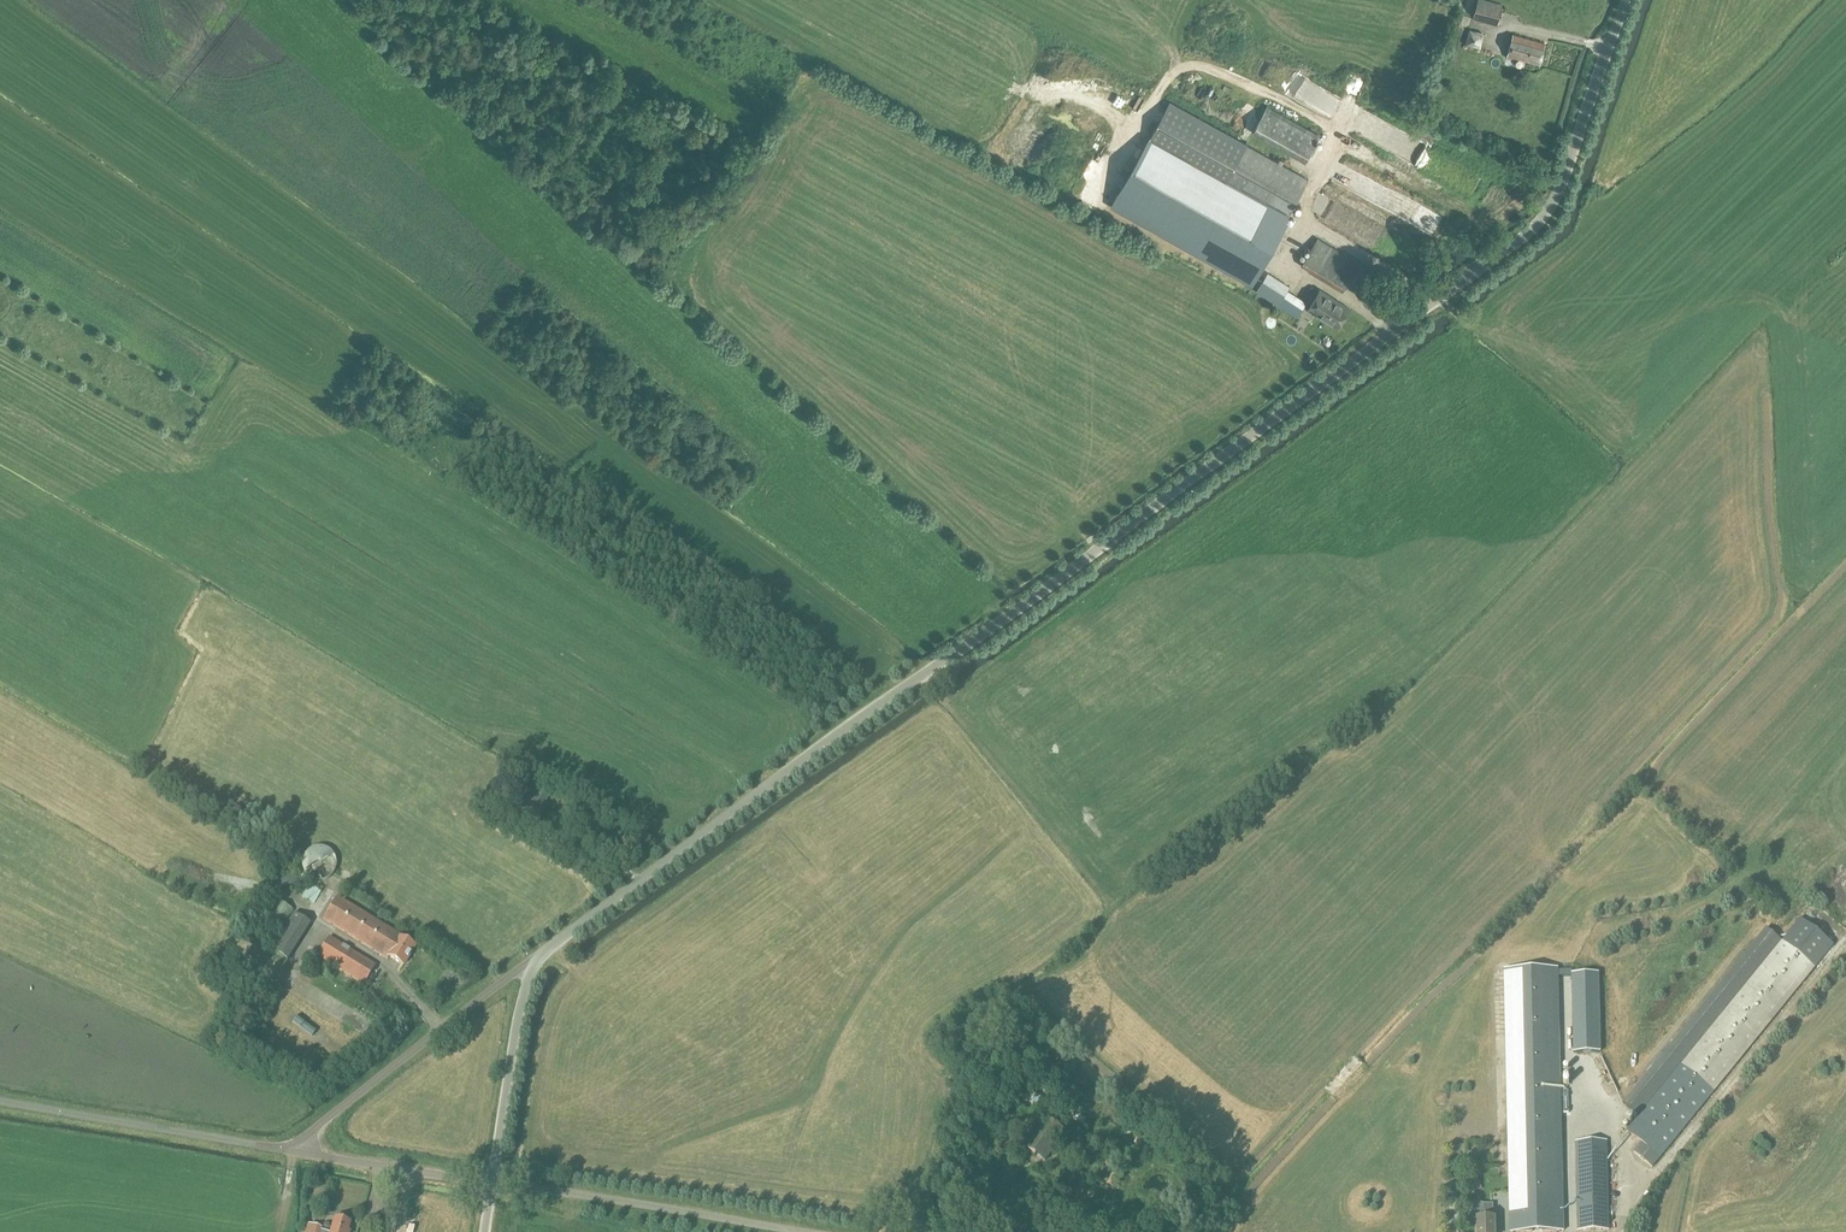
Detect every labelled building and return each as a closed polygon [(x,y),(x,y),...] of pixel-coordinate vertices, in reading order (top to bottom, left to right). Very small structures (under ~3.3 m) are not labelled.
[(1501,5),(1483,0),(1478,0),(1473,19),(1496,25),(1501,5)] [(1481,50),(1483,36),(1469,34),(1467,48),(1481,50)] [(1539,64),(1545,43),(1513,34),(1507,56),(1539,64)] [(1129,88),(1127,94),(1138,98),(1140,92),(1129,88)] [(1168,105),(1112,206),(1252,285),(1286,224),(1285,223),(1309,179),(1247,145),(1248,144),(1237,138),(1170,101),(1168,105)] [(1256,126),(1253,133),(1304,161),(1306,162),(1309,156),(1320,135),(1321,133),(1313,128),(1312,130),(1267,106),(1260,119),(1256,126)] [(1108,164),(1100,189),(1110,192),(1117,167),(1108,164)] [(1336,205),(1334,210),(1323,203),(1317,215),(1364,243),(1373,227),(1336,205)] [(1347,295),(1351,289),(1347,286),(1360,264),(1317,238),(1300,266),(1347,295)] [(1257,290),(1278,304),(1286,292),(1290,286),(1269,273),(1257,290)] [(1350,308),(1320,290),(1307,308),(1338,328),(1350,308)] [(1286,292),(1278,304),(1296,316),(1304,303),(1286,292)] [(1304,334),(1320,345),(1330,331),(1300,309),(1296,315),(1311,326),(1304,334)] [(537,815),(551,794),(541,788),(527,808),(537,815)] [(278,891),(302,883),(298,871),(274,879),(278,891)] [(314,905),(321,893),(309,886),(302,898),(314,905)] [(403,966),(414,948),(401,939),(402,937),(336,898),(322,920),(388,960),(389,958),(403,966)] [(272,907),(262,923),(279,933),(294,911),(284,905),(277,900),(274,905),(272,907)] [(287,961),(309,926),(295,917),(272,952),(287,961)] [(1632,1125),(1626,1131),(1641,1143),(1639,1145),(1638,1144),(1634,1149),(1635,1150),(1633,1153),(1652,1168),(1660,1158),(1673,1142),(1687,1125),(1701,1108),(1717,1088),(1738,1062),(1765,1029),(1782,1008),(1797,990),(1804,981),(1815,968),(1834,945),(1801,918),(1783,941),(1782,940),(1782,941),(1753,976),(1752,977),(1741,991),(1740,992),(1739,993),(1739,994),(1738,995),(1713,1025),(1696,1046),(1683,1062),(1673,1075),(1645,1109),(1642,1113),(1637,1118),(1635,1121),(1632,1125)] [(364,986),(376,966),(329,938),(317,958),(364,986)] [(1504,970),(1511,1231),(1521,1231),(1564,1231),(1557,969),(1504,970)] [(1573,974),(1571,974),(1573,1053),(1601,1052),(1599,974),(1573,974)] [(1498,1080),(1498,1070),(1485,1070),(1485,1081),(1498,1080)] [(1016,1104),(1006,1118),(1017,1125),(1026,1112),(1016,1104)] [(1045,1118),(1025,1147),(1045,1162),(1066,1132),(1045,1118)] [(1577,1230),(1609,1230),(1608,1141),(1575,1141),(1577,1230)] [(1470,1184),(1477,1181),(1474,1170),(1466,1173),(1470,1184)] [(1491,1204),(1482,1204),(1483,1219),(1477,1219),(1477,1231),(1495,1231),(1494,1219),(1492,1219),(1491,1204)] [(348,1231),(351,1223),(334,1219),(330,1231),(350,1231),(348,1231)] [(322,1230),(322,1228),(307,1223),(305,1231),(327,1231),(322,1230)]
